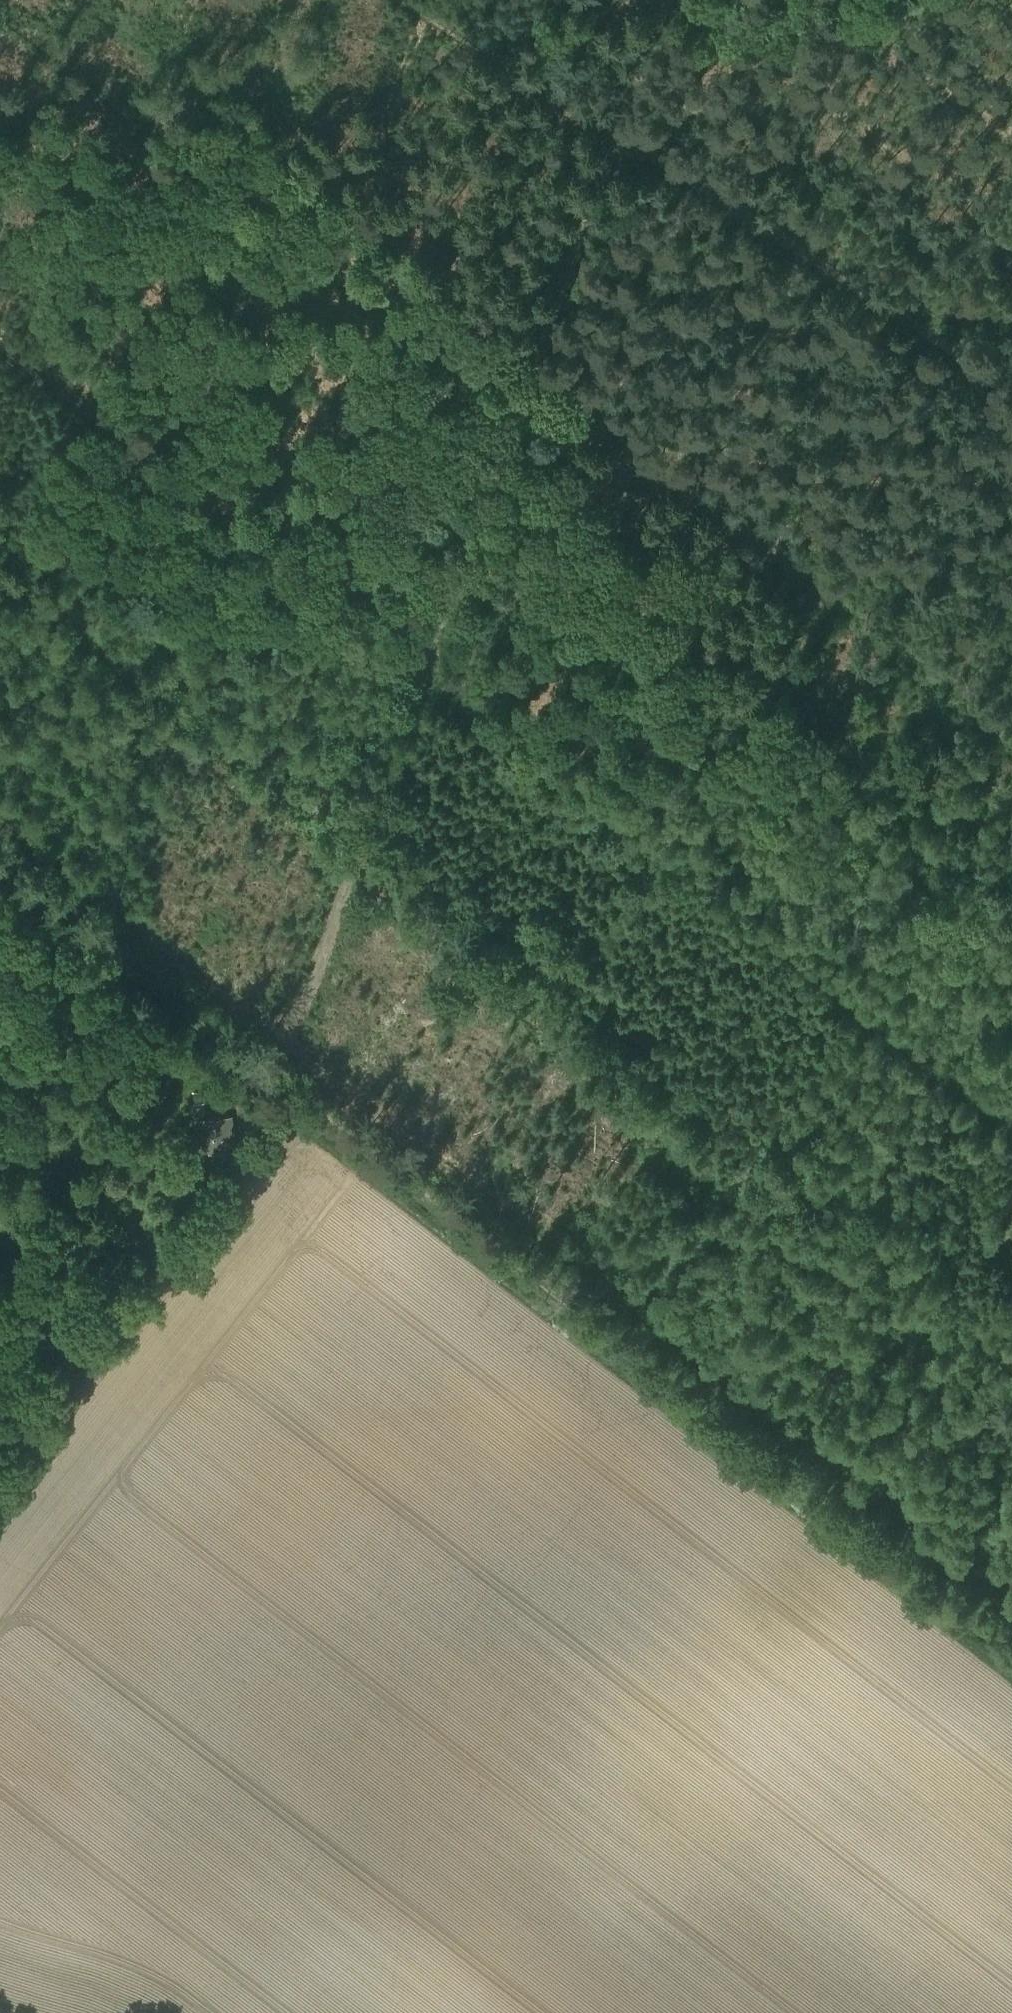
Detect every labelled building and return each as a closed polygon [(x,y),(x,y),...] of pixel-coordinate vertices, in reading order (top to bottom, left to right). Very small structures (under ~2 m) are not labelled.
[(201,1146),(208,1153),(229,1151),(236,1143),(233,1116),(199,1119),(201,1146)] [(20,1327),(17,1315),(6,1317),(8,1329),(20,1327)]
